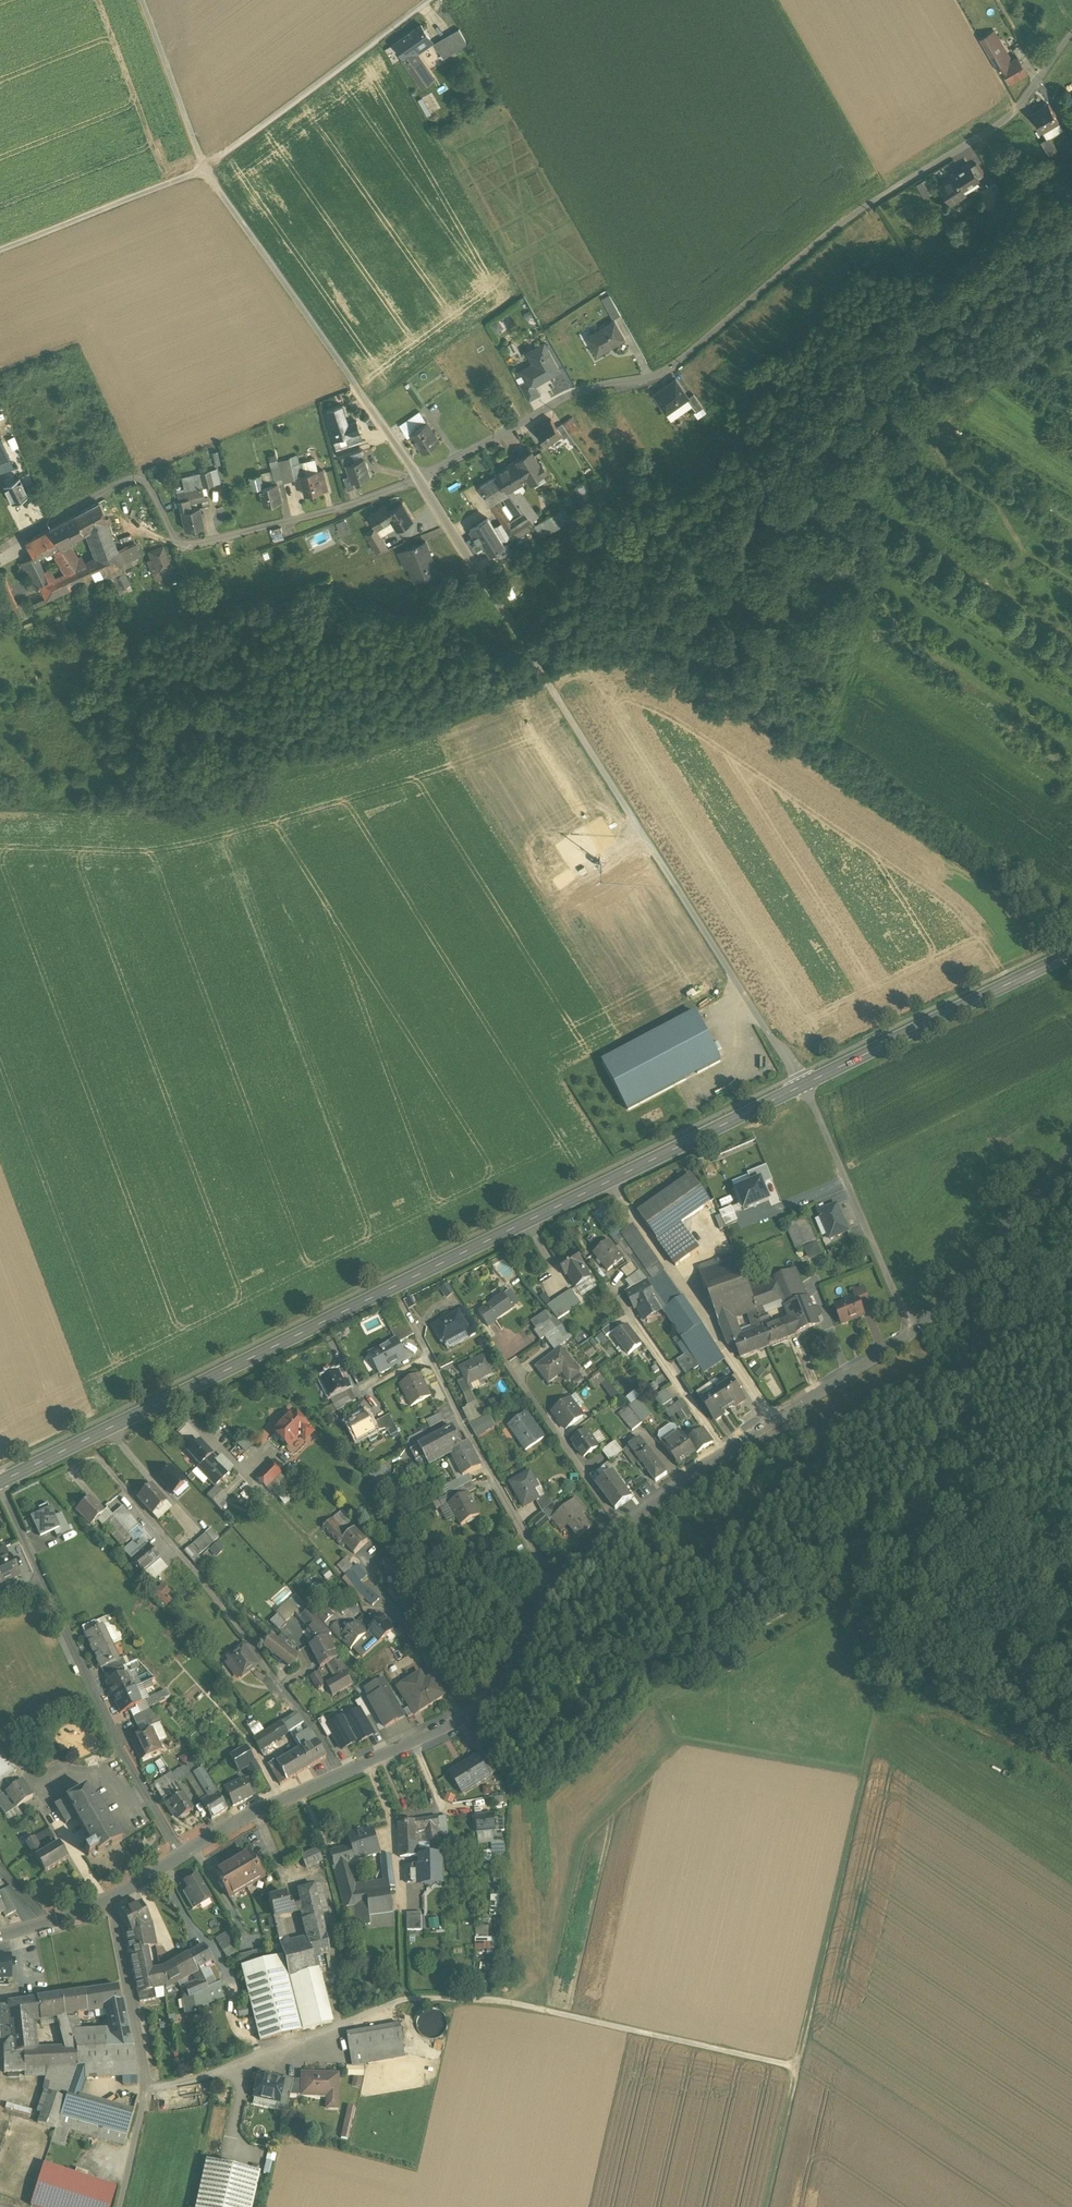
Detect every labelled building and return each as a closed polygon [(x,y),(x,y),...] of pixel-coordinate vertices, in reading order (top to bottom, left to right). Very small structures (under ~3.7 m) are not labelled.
[(421,25),(395,43),(404,56),(412,51),(429,39),(421,25)] [(459,28),(434,43),(443,58),(468,43),(459,28)] [(989,33),(980,39),(983,45),(993,39),(989,33)] [(1003,56),(993,39),(983,45),(998,70),(1002,68),(1001,67),(1007,63),(1003,56)] [(412,51),(404,56),(401,58),(404,62),(415,55),(412,51)] [(1009,52),(1003,56),(1007,63),(1013,59),(1009,52)] [(425,69),(415,55),(404,62),(414,77),(425,69)] [(1007,63),(1001,67),(1002,68),(1010,82),(1026,72),(1017,57),(1013,59),(1007,63)] [(425,69),(414,77),(421,87),(432,80),(425,69)] [(1049,104),(1032,114),(1042,131),(1059,121),(1049,104)] [(1049,137),(1041,142),(1049,156),(1057,151),(1049,137)] [(984,174),(977,163),(971,166),(978,177),(984,174)] [(970,164),(953,175),(954,177),(957,181),(958,184),(959,183),(963,190),(979,179),(978,177),(971,166),(970,164)] [(954,177),(940,186),(951,202),(965,193),(963,190),(959,183),(958,184),(957,181),(954,177)] [(926,179),(915,187),(923,199),(934,192),(926,179)] [(621,315),(610,295),(601,300),(613,320),(621,315)] [(498,321),(491,327),(496,334),(503,329),(498,321)] [(615,322),(587,338),(597,355),(624,339),(615,322)] [(559,371),(544,344),(531,352),(535,359),(533,368),(523,373),(527,380),(530,387),(535,384),(559,371)] [(676,379),(655,394),(666,409),(671,406),(672,408),(688,397),(676,379)] [(530,387),(527,380),(519,384),(528,401),(541,394),(535,384),(530,387)] [(695,395),(688,400),(696,411),(702,407),(703,406),(695,395)] [(343,405),(328,410),(337,438),(352,433),(360,430),(357,420),(349,422),(343,405)] [(702,407),(696,411),(699,415),(705,411),(702,407)] [(419,411),(400,424),(404,430),(414,423),(418,428),(427,422),(419,411)] [(572,416),(562,423),(569,433),(579,425),(572,416)] [(556,426),(551,418),(544,423),(543,421),(534,427),(545,443),(560,433),(561,433),(556,426)] [(418,428),(411,433),(423,451),(439,440),(427,422),(418,428)] [(562,423),(562,422),(556,426),(561,433),(560,433),(563,437),(569,433),(562,423)] [(414,423),(404,430),(408,436),(411,433),(418,428),(414,423)] [(361,433),(349,437),(351,444),(351,445),(360,442),(364,440),(361,433)] [(5,434),(0,437),(0,438),(7,453),(13,450),(5,434)] [(0,438),(0,471),(5,468),(6,469),(13,465),(7,453),(0,438)] [(360,442),(351,445),(351,444),(347,445),(349,453),(340,455),(343,465),(347,463),(347,462),(364,457),(360,442)] [(533,453),(520,461),(526,471),(526,472),(532,480),(539,475),(538,474),(546,469),(542,462),(540,463),(533,453)] [(364,457),(347,462),(347,463),(350,473),(352,480),(370,475),(364,457)] [(278,458),(270,460),(273,469),(274,478),(275,478),(277,478),(282,476),(278,460),(278,458)] [(292,465),(290,458),(278,460),(282,476),(283,481),(295,478),(292,465)] [(518,459),(496,473),(498,476),(507,491),(511,488),(522,481),(520,478),(526,474),(526,472),(526,471),(520,461),(518,459)] [(304,460),(292,465),(295,478),(301,476),(300,474),(307,472),(306,469),(307,469),(304,460)] [(13,465),(6,469),(9,475),(11,480),(3,484),(11,501),(28,494),(13,465)] [(215,467),(208,469),(211,482),(219,481),(215,467)] [(0,479),(9,475),(6,469),(5,468),(0,471),(0,479)] [(307,472),(300,474),(301,476),(305,494),(328,488),(323,468),(307,472)] [(208,469),(200,470),(203,484),(211,482),(208,469)] [(273,469),(261,472),(264,484),(277,481),(277,478),(275,478),(274,478),(273,469)] [(200,470),(181,475),(184,490),(185,490),(187,501),(201,497),(207,496),(206,493),(203,494),(201,486),(204,486),(203,484),(200,470)] [(168,476),(162,471),(156,478),(162,483),(168,476)] [(261,472),(250,475),(253,487),(260,486),(260,485),(264,484),(261,472)] [(350,473),(343,476),(347,488),(354,486),(352,480),(350,473)] [(9,475),(0,479),(3,484),(11,480),(9,475)] [(498,476),(480,486),(489,501),(497,497),(507,491),(498,476)] [(264,484),(260,485),(260,486),(264,503),(282,499),(277,481),(264,484)] [(599,481),(590,486),(594,492),(603,487),(599,481)] [(584,483),(570,492),(576,502),(590,493),(584,483)] [(511,488),(507,491),(520,505),(524,502),(511,488)] [(184,490),(176,492),(180,509),(189,507),(187,501),(185,490),(184,490)] [(497,497),(489,501),(495,509),(502,505),(497,497)] [(104,518),(98,501),(81,510),(88,528),(87,529),(91,541),(111,533),(106,522),(110,521),(108,516),(104,518)] [(413,519),(403,502),(388,511),(387,511),(391,518),(397,528),(413,519)] [(189,507),(180,509),(184,528),(202,524),(200,514),(203,513),(202,510),(199,510),(198,505),(189,507)] [(384,505),(369,514),(376,525),(377,527),(391,518),(387,511),(388,511),(384,505)] [(502,505),(495,509),(504,524),(511,519),(502,505)] [(565,508),(550,516),(556,526),(571,517),(565,508)] [(81,510),(49,527),(57,543),(59,546),(65,544),(79,536),(81,534),(81,533),(81,531),(88,528),(81,510)] [(511,519),(504,524),(506,527),(510,533),(531,519),(524,511),(511,519)] [(550,516),(536,525),(537,528),(541,535),(556,526),(550,516)] [(497,533),(487,518),(470,529),(477,540),(473,542),(477,548),(485,543),(491,553),(505,545),(504,544),(497,533)] [(531,519),(510,533),(514,539),(531,528),(533,531),(537,528),(536,525),(535,525),(531,519)] [(344,520),(336,523),(340,534),(348,531),(344,520)] [(281,525),(270,528),(274,542),(285,537),(281,525)] [(376,525),(365,532),(374,547),(385,541),(376,525)] [(49,527),(25,540),(34,556),(55,545),(57,543),(49,527)] [(506,527),(497,533),(504,544),(507,542),(508,543),(514,539),(510,533),(506,527)] [(111,533),(91,541),(95,549),(99,556),(84,562),(74,567),(81,583),(123,564),(117,549),(111,533)] [(426,541),(404,549),(416,580),(429,574),(438,571),(438,570),(426,541)] [(134,542),(117,549),(123,564),(129,565),(141,560),(134,542)] [(505,545),(491,553),(496,561),(512,550),(508,543),(507,542),(504,544),(505,545)] [(59,546),(57,543),(55,545),(56,547),(54,548),(56,552),(55,553),(61,563),(63,562),(68,559),(59,546)] [(80,556),(77,557),(74,552),(73,551),(72,552),(69,547),(69,546),(68,546),(66,547),(65,544),(59,546),(68,559),(74,567),(84,562),(81,556),(80,556)] [(173,572),(163,545),(149,550),(158,573),(154,574),(155,578),(173,572)] [(42,571),(34,556),(27,559),(27,560),(39,584),(47,580),(42,571)] [(74,567),(68,559),(63,562),(67,570),(74,567)] [(39,584),(27,560),(21,563),(33,587),(38,584),(39,584)] [(50,567),(42,571),(47,580),(55,576),(50,567)] [(55,576),(53,577),(60,593),(81,583),(74,567),(67,570),(55,576)] [(438,571),(429,574),(432,581),(444,576),(441,569),(438,570),(438,571)] [(118,588),(129,583),(125,572),(113,577),(118,588)] [(10,620),(21,614),(3,573),(0,574),(0,598),(10,620)] [(444,576),(432,581),(435,588),(447,583),(444,576)] [(53,577),(47,580),(39,584),(38,584),(42,593),(45,599),(60,593),(53,577)] [(34,607),(46,602),(45,599),(42,593),(30,598),(34,607)] [(557,886),(558,888),(575,878),(570,870),(554,881),(557,886)] [(720,1062),(696,1015),(603,1062),(628,1110),(720,1062)] [(772,1181),(766,1166),(748,1174),(752,1183),(761,1180),(763,1185),(772,1181)] [(735,1185),(747,1180),(745,1174),(733,1179),(735,1185)] [(691,1177),(638,1214),(657,1241),(680,1224),(710,1203),(691,1177)] [(735,1190),(744,1211),(769,1200),(763,1185),(761,1180),(752,1183),(735,1190)] [(836,1205),(818,1213),(830,1240),(848,1232),(836,1205)] [(731,1207),(720,1212),(726,1226),(738,1221),(731,1207)] [(817,1242),(806,1216),(785,1226),(796,1251),(817,1242)] [(680,1224),(657,1241),(675,1267),(699,1250),(680,1224)] [(665,1273),(633,1226),(613,1240),(646,1282),(648,1284),(664,1273),(665,1273)] [(610,1243),(594,1255),(608,1272),(623,1260),(610,1243)] [(575,1252),(557,1264),(566,1278),(568,1276),(576,1289),(591,1279),(583,1267),(584,1266),(575,1252)] [(735,1254),(697,1267),(699,1274),(738,1261),(735,1254)] [(738,1261),(699,1274),(712,1305),(734,1298),(750,1292),(748,1287),(738,1261)] [(631,1264),(621,1272),(629,1282),(639,1274),(631,1264)] [(795,1269),(774,1279),(782,1300),(785,1307),(807,1298),(795,1269)] [(664,1273),(648,1284),(655,1299),(663,1312),(682,1299),(664,1273)] [(774,1278),(748,1287),(750,1292),(756,1309),(762,1307),(782,1300),(774,1279),(774,1278)] [(646,1282),(632,1288),(626,1293),(635,1310),(638,1309),(643,1319),(661,1311),(655,1299),(648,1284),(646,1282)] [(454,1294),(448,1285),(441,1291),(446,1299),(454,1294)] [(862,1289),(853,1293),(856,1300),(857,1300),(859,1306),(868,1303),(862,1289)] [(571,1292),(558,1301),(567,1315),(581,1306),(571,1292)] [(750,1292),(734,1298),(740,1315),(748,1312),(756,1309),(750,1292)] [(544,1305),(549,1301),(543,1293),(538,1297),(544,1305)] [(503,1295),(494,1301),(495,1303),(479,1314),(488,1328),(497,1323),(496,1321),(513,1310),(503,1295)] [(682,1299),(663,1312),(675,1331),(681,1340),(702,1326),(683,1298),(682,1299)] [(734,1298),(712,1305),(718,1322),(732,1317),(740,1315),(734,1298)] [(807,1298),(785,1307),(791,1321),(796,1334),(797,1334),(808,1329),(818,1325),(815,1318),(817,1318),(817,1317),(818,1317),(819,1314),(819,1313),(818,1310),(815,1309),(812,1310),(807,1298)] [(856,1300),(835,1309),(842,1325),(864,1316),(859,1306),(857,1300),(856,1300)] [(771,1329),(762,1307),(756,1309),(763,1331),(771,1329)] [(756,1309),(748,1312),(753,1328),(755,1334),(755,1335),(763,1332),(763,1331),(756,1309)] [(465,1310),(458,1314),(465,1325),(473,1321),(465,1310)] [(458,1314),(433,1328),(442,1346),(468,1331),(476,1332),(477,1328),(473,1321),(465,1325),(458,1314)] [(732,1317),(718,1322),(728,1347),(735,1344),(741,1341),(740,1337),(735,1325),(732,1317)] [(791,1321),(782,1324),(788,1338),(796,1334),(791,1321)] [(550,1322),(534,1333),(540,1341),(544,1338),(556,1330),(550,1322)] [(615,1323),(602,1332),(606,1337),(619,1328),(615,1323)] [(407,1324),(391,1333),(395,1342),(396,1341),(399,1345),(415,1337),(407,1324)] [(763,1331),(763,1332),(769,1347),(769,1348),(789,1340),(788,1338),(782,1324),(771,1329),(763,1331)] [(556,1330),(544,1338),(554,1352),(572,1338),(562,1326),(556,1330)] [(702,1326),(681,1340),(698,1365),(718,1351),(702,1326)] [(627,1328),(614,1338),(628,1356),(641,1346),(627,1328)] [(755,1334),(743,1339),(744,1340),(741,1341),(735,1344),(741,1359),(750,1355),(769,1347),(763,1332),(755,1335),(755,1334)] [(603,1334),(595,1338),(600,1346),(607,1341),(603,1334)] [(395,1342),(369,1356),(380,1375),(407,1360),(399,1345),(396,1341),(395,1342)] [(561,1351),(537,1369),(549,1384),(565,1372),(571,1380),(578,1375),(561,1351)] [(718,1351),(698,1365),(699,1367),(704,1374),(725,1360),(718,1351)] [(698,1365),(689,1353),(677,1362),(687,1376),(699,1367),(698,1365)] [(484,1357),(459,1369),(464,1380),(468,1387),(492,1375),(484,1357)] [(594,1389),(604,1380),(597,1372),(587,1381),(594,1389)] [(338,1375),(322,1382),(331,1400),(350,1391),(351,1390),(348,1384),(344,1386),(338,1375)] [(743,1387),(735,1375),(730,1379),(738,1391),(743,1387)] [(431,1398),(420,1376),(400,1386),(411,1408),(431,1398)] [(730,1379),(714,1390),(716,1392),(728,1410),(734,1406),(735,1408),(745,1402),(738,1391),(730,1379)] [(464,1380),(457,1383),(464,1396),(471,1392),(468,1387),(464,1380)] [(662,1389),(652,1398),(661,1407),(670,1399),(662,1389)] [(350,1391),(331,1400),(334,1407),(352,1397),(350,1391)] [(716,1392),(702,1402),(715,1422),(724,1416),(723,1414),(728,1410),(716,1392)] [(352,1397),(334,1407),(334,1408),(337,1413),(355,1403),(352,1397)] [(637,1399),(628,1406),(640,1421),(649,1413),(637,1399)] [(570,1400),(553,1413),(566,1430),(583,1417),(570,1400)] [(672,1401),(662,1408),(666,1413),(676,1406),(672,1401)] [(640,1421),(628,1406),(618,1414),(632,1432),(642,1424),(640,1421)] [(312,1434),(291,1413),(272,1432),(287,1448),(299,1436),(304,1442),(312,1434)] [(526,1415),(508,1427),(525,1452),(543,1439),(526,1415)] [(366,1416),(348,1426),(357,1443),(368,1437),(375,1433),(366,1416)] [(441,1416),(427,1422),(430,1429),(444,1422),(441,1416)] [(399,1434),(390,1417),(372,1427),(376,1433),(380,1431),(383,1436),(388,1433),(391,1438),(399,1434)] [(487,1418),(482,1421),(488,1431),(492,1428),(487,1418)] [(482,1420),(470,1426),(476,1438),(488,1431),(482,1421),(482,1420)] [(427,1443),(411,1451),(421,1469),(450,1454),(462,1447),(453,1429),(427,1443)] [(678,1430),(661,1442),(679,1466),(696,1455),(686,1441),(678,1430)] [(702,1430),(686,1441),(696,1455),(712,1443),(702,1430)] [(587,1432),(573,1442),(584,1458),(598,1448),(587,1432)] [(379,1440),(375,1433),(368,1437),(371,1444),(379,1440)] [(422,1433),(410,1440),(408,1445),(411,1451),(427,1443),(422,1433)] [(667,1475),(640,1439),(629,1448),(645,1469),(656,1483),(667,1475)] [(608,1461),(621,1451),(613,1441),(600,1450),(608,1461)] [(200,1442),(187,1453),(199,1466),(211,1455),(212,1455),(200,1442)] [(468,1444),(462,1447),(450,1454),(462,1478),(462,1479),(469,1476),(481,1469),(468,1444)] [(629,1448),(628,1447),(623,1451),(634,1466),(636,1464),(642,1471),(645,1469),(629,1448)] [(216,1460),(211,1455),(199,1466),(203,1471),(200,1473),(207,1481),(214,1487),(233,1469),(220,1456),(216,1460)] [(338,1464),(327,1475),(331,1480),(336,1484),(347,1474),(338,1464)] [(596,1464),(586,1472),(590,1477),(600,1469),(596,1464)] [(270,1465),(256,1479),(266,1488),(279,1474),(270,1465)] [(199,1466),(192,1473),(195,1477),(202,1485),(207,1481),(200,1473),(203,1471),(199,1466)] [(383,1467),(372,1473),(375,1479),(387,1473),(383,1467)] [(185,1484),(171,1468),(157,1480),(172,1496),(185,1484)] [(600,1469),(590,1477),(596,1484),(608,1475),(603,1468),(600,1469)] [(192,1473),(187,1478),(191,1482),(195,1477),(192,1473)] [(618,1481),(612,1473),(608,1475),(596,1484),(615,1510),(632,1499),(625,1490),(628,1488),(621,1479),(618,1481)] [(530,1474),(511,1484),(524,1508),(536,1502),(538,1501),(531,1486),(535,1484),(530,1474)] [(327,1475),(321,1481),(326,1486),(331,1480),(327,1475)] [(469,1476),(462,1479),(462,1478),(456,1481),(460,1489),(472,1483),(469,1476)] [(336,1484),(331,1480),(326,1486),(342,1500),(346,1494),(336,1484)] [(456,1481),(448,1486),(451,1494),(460,1489),(456,1481)] [(472,1483),(460,1489),(464,1497),(468,1495),(477,1491),(472,1483)] [(185,1484),(172,1496),(177,1502),(190,1490),(185,1484)] [(158,1497),(150,1487),(137,1498),(152,1515),(165,1503),(159,1496),(158,1497)] [(460,1489),(451,1494),(456,1501),(464,1497),(460,1489)] [(218,1496),(212,1490),(206,1497),(212,1502),(218,1496)] [(226,1499),(221,1494),(218,1496),(212,1502),(217,1508),(226,1499)] [(346,1494),(342,1500),(344,1502),(350,1497),(346,1494)] [(451,1494),(439,1500),(443,1508),(450,1504),(456,1501),(451,1494)] [(456,1501),(450,1504),(461,1526),(480,1517),(468,1495),(464,1497),(456,1501)] [(538,1501),(536,1502),(542,1513),(552,1505),(553,1505),(547,1496),(538,1501)] [(88,1499),(76,1510),(90,1525),(103,1514),(88,1499)] [(439,1500),(433,1503),(437,1511),(443,1508),(439,1500)] [(559,1513),(551,1520),(562,1533),(570,1526),(574,1531),(571,1533),(578,1540),(593,1528),(582,1515),(585,1512),(574,1500),(559,1513)] [(165,1503),(152,1515),(157,1521),(171,1510),(165,1503)] [(41,1515),(31,1520),(39,1536),(53,1530),(58,1528),(53,1518),(48,1505),(38,1510),(41,1515)] [(552,1505),(542,1513),(549,1522),(551,1520),(559,1513),(552,1505)] [(343,1510),(338,1514),(344,1520),(348,1525),(353,1520),(343,1510)] [(128,1522),(119,1511),(112,1516),(120,1525),(122,1527),(128,1522)] [(338,1514),(324,1528),(344,1549),(347,1546),(343,1542),(347,1537),(340,1530),(343,1526),(340,1523),(344,1520),(338,1514)] [(58,1539),(69,1534),(60,1515),(53,1518),(58,1528),(53,1530),(58,1539)] [(120,1525),(112,1516),(107,1521),(114,1530),(120,1525)] [(122,1527),(120,1525),(114,1530),(126,1544),(132,1539),(130,1538),(122,1527)] [(154,1542),(142,1528),(130,1538),(132,1539),(133,1540),(132,1541),(133,1542),(138,1539),(146,1548),(147,1546),(148,1547),(154,1542)] [(210,1529),(200,1538),(208,1547),(218,1539),(210,1529)] [(347,1537),(343,1542),(347,1546),(355,1554),(368,1542),(356,1529),(347,1537)] [(200,1538),(189,1548),(197,1557),(208,1547),(200,1538)] [(133,1542),(123,1551),(142,1574),(145,1572),(159,1560),(148,1547),(147,1546),(146,1548),(138,1539),(133,1542)] [(0,1550),(0,1560),(1,1561),(0,1561),(0,1585),(5,1582),(5,1581),(19,1575),(10,1556),(10,1557),(6,1547),(0,1550)] [(398,1569),(387,1556),(383,1560),(388,1565),(385,1567),(391,1574),(398,1569)] [(354,1567),(345,1559),(338,1566),(346,1575),(354,1567)] [(159,1560),(145,1572),(152,1581),(166,1568),(159,1560)] [(358,1565),(343,1579),(362,1602),(365,1599),(373,1606),(380,1600),(369,1590),(367,1591),(360,1583),(368,1577),(358,1565)] [(165,1596),(169,1593),(162,1586),(159,1589),(165,1596)] [(165,1596),(159,1589),(155,1593),(157,1595),(155,1597),(165,1607),(171,1602),(165,1596)] [(331,1635),(308,1610),(300,1618),(316,1635),(310,1638),(313,1643),(328,1636),(331,1635)] [(328,1610),(320,1617),(325,1624),(334,1616),(328,1610)] [(380,1620),(375,1613),(362,1624),(367,1630),(369,1633),(370,1632),(379,1643),(396,1629),(384,1616),(380,1620)] [(285,1623),(278,1615),(270,1622),(277,1630),(285,1623)] [(334,1616),(325,1624),(330,1630),(339,1622),(334,1616)] [(95,1622),(82,1628),(85,1635),(98,1629),(95,1622)] [(339,1622),(330,1630),(331,1630),(342,1641),(343,1640),(342,1639),(349,1633),(349,1632),(340,1622),(339,1622)] [(285,1623),(277,1630),(283,1635),(290,1628),(285,1623)] [(349,1632),(349,1633),(342,1639),(343,1640),(351,1650),(354,1647),(368,1634),(359,1623),(349,1632)] [(85,1635),(84,1635),(92,1652),(110,1644),(102,1627),(98,1629),(85,1635)] [(303,1642),(290,1628),(283,1635),(290,1642),(299,1647),(303,1642)] [(379,1643),(370,1632),(369,1633),(368,1634),(354,1647),(363,1657),(379,1643)] [(273,1639),(267,1634),(264,1639),(263,1641),(262,1643),(262,1645),(263,1647),(265,1649),(273,1639)] [(293,1646),(280,1636),(276,1641),(289,1652),(293,1646)] [(328,1636),(313,1643),(310,1645),(317,1660),(335,1651),(328,1636)] [(276,1641),(273,1639),(265,1649),(274,1656),(281,1661),(289,1668),(296,1658),(289,1652),(276,1641)] [(110,1644),(92,1652),(101,1669),(118,1661),(110,1644)] [(243,1646),(227,1658),(242,1677),(257,1666),(243,1646)] [(317,1660),(316,1660),(320,1667),(331,1662),(338,1657),(335,1651),(317,1660)] [(344,1668),(338,1657),(331,1662),(337,1672),(344,1668)] [(118,1661),(101,1669),(104,1675),(126,1666),(123,1658),(118,1661)] [(138,1660),(126,1666),(129,1672),(134,1670),(133,1670),(142,1665),(138,1660)] [(142,1665),(133,1670),(134,1670),(141,1685),(155,1679),(142,1665)] [(126,1666),(104,1675),(107,1681),(125,1673),(126,1674),(129,1672),(126,1666)] [(325,1686),(317,1672),(310,1676),(318,1690),(325,1686)] [(340,1676),(326,1685),(333,1696),(353,1684),(347,1672),(340,1676)] [(107,1681),(106,1682),(113,1698),(133,1689),(126,1674),(125,1673),(107,1681)] [(427,1684),(421,1674),(403,1686),(410,1697),(411,1696),(421,1711),(445,1696),(434,1679),(427,1684)] [(383,1679),(366,1689),(371,1698),(369,1699),(385,1727),(399,1720),(400,1715),(403,1713),(383,1679)] [(421,1711),(411,1696),(410,1697),(403,1686),(397,1689),(409,1708),(414,1715),(421,1711)] [(133,1689),(113,1698),(120,1714),(140,1705),(133,1689)] [(166,1692),(147,1701),(150,1707),(172,1697),(166,1692)] [(360,1711),(365,1719),(371,1716),(361,1700),(356,1703),(360,1711)] [(409,1708),(404,1711),(409,1719),(414,1715),(409,1708)] [(149,1710),(134,1717),(138,1725),(144,1723),(144,1722),(155,1717),(149,1710)] [(360,1711),(345,1719),(358,1743),(374,1735),(365,1719),(360,1711)] [(304,1723),(296,1712),(292,1715),(299,1726),(304,1723)] [(299,1726),(292,1715),(288,1718),(294,1729),(299,1726)] [(155,1717),(144,1722),(144,1723),(147,1729),(161,1723),(155,1717)] [(333,1735),(341,1750),(357,1741),(345,1719),(343,1717),(327,1726),(333,1735)] [(288,1718),(281,1722),(288,1733),(294,1729),(288,1718)] [(327,1738),(333,1735),(327,1726),(323,1718),(317,1721),(327,1738)] [(281,1722),(274,1727),(281,1737),(288,1733),(281,1722)] [(263,1724),(257,1729),(261,1735),(268,1731),(263,1724)] [(261,1735),(254,1739),(260,1750),(281,1737),(274,1727),(268,1731),(261,1735)] [(257,1729),(250,1733),(254,1739),(261,1735),(257,1729)] [(153,1730),(132,1740),(141,1760),(162,1750),(153,1730)] [(312,1736),(306,1739),(307,1742),(309,1745),(310,1745),(316,1741),(312,1736)] [(326,1757),(316,1741),(310,1745),(319,1761),(326,1757)] [(310,1745),(309,1745),(301,1750),(311,1765),(319,1761),(310,1745)] [(247,1746),(230,1756),(238,1770),(246,1765),(254,1761),(254,1760),(247,1746)] [(13,1774),(16,1772),(0,1749),(0,1783),(13,1774)] [(301,1750),(292,1755),(302,1771),(311,1765),(301,1750)] [(491,1763),(484,1752),(478,1756),(479,1758),(479,1757),(485,1767),(491,1763)] [(279,1763),(277,1764),(286,1780),(302,1771),(292,1755),(279,1763)] [(479,1758),(461,1768),(460,1767),(450,1773),(462,1793),(491,1776),(485,1767),(479,1757),(479,1758)] [(196,1760),(178,1771),(183,1780),(187,1778),(193,1774),(193,1773),(202,1768),(196,1760)] [(286,1780),(277,1764),(279,1763),(276,1760),(270,1763),(270,1765),(280,1784),(286,1780)] [(254,1761),(246,1765),(252,1775),(260,1771),(254,1761)] [(202,1768),(193,1773),(193,1774),(187,1778),(198,1796),(205,1792),(208,1798),(217,1792),(202,1768)] [(172,1774),(177,1782),(178,1784),(183,1780),(178,1771),(172,1774)] [(171,1772),(165,1776),(171,1785),(177,1782),(172,1774),(171,1772)] [(0,1783),(0,1797),(20,1784),(13,1774),(0,1783)] [(177,1782),(171,1785),(165,1776),(158,1780),(164,1789),(158,1792),(162,1798),(169,1794),(172,1799),(183,1793),(177,1784),(178,1784),(177,1782)] [(244,1779),(224,1790),(233,1806),(253,1796),(244,1779)] [(158,1780),(153,1784),(158,1792),(164,1789),(158,1780)] [(0,1797),(0,1809),(5,1816),(32,1797),(21,1782),(20,1784),(0,1797)] [(122,1840),(97,1799),(93,1801),(86,1788),(55,1806),(66,1824),(76,1818),(93,1846),(85,1851),(89,1857),(96,1852),(98,1855),(122,1840)] [(205,1792),(198,1796),(202,1802),(208,1798),(205,1792)] [(202,1802),(201,1802),(212,1819),(227,1809),(217,1792),(208,1798),(202,1802)] [(172,1799),(165,1804),(173,1816),(176,1814),(178,1818),(193,1809),(183,1793),(172,1799)] [(444,1800),(452,1803),(454,1796),(446,1793),(444,1800)] [(169,1794),(162,1798),(165,1804),(172,1799),(169,1794)] [(503,1796),(492,1798),(493,1805),(504,1803),(503,1796)] [(493,1814),(476,1816),(477,1832),(492,1831),(495,1831),(495,1830),(494,1819),(493,1814)] [(446,1816),(438,1818),(440,1826),(436,1827),(437,1831),(437,1834),(448,1833),(446,1816)] [(438,1818),(425,1821),(427,1829),(428,1829),(436,1827),(440,1826),(438,1818)] [(504,1818),(494,1819),(495,1830),(501,1830),(501,1831),(505,1830),(504,1818)] [(425,1821),(414,1823),(416,1831),(427,1829),(425,1821)] [(414,1823),(400,1827),(400,1844),(418,1843),(418,1835),(416,1836),(416,1831),(414,1823)] [(375,1830),(358,1834),(357,1832),(348,1834),(352,1847),(331,1852),(345,1907),(357,1905),(356,1892),(348,1862),(381,1853),(375,1830)] [(501,1830),(495,1830),(495,1831),(492,1831),(493,1842),(502,1842),(501,1831),(501,1830)] [(437,1831),(431,1831),(432,1834),(428,1834),(429,1842),(438,1841),(437,1834),(437,1831)] [(34,1838),(26,1842),(35,1858),(43,1853),(34,1838)] [(418,1843),(400,1844),(400,1858),(418,1857),(418,1850),(418,1843)] [(441,1843),(432,1843),(432,1850),(433,1856),(420,1857),(421,1866),(418,1866),(418,1867),(419,1882),(444,1882),(444,1856),(442,1856),(441,1843)] [(43,1853),(35,1858),(44,1873),(68,1860),(58,1844),(43,1853)] [(318,1849),(301,1856),(306,1868),(323,1861),(318,1849)] [(249,1851),(232,1861),(247,1887),(264,1877),(249,1851)] [(391,1855),(383,1856),(386,1887),(391,1886),(391,1887),(395,1886),(391,1855)] [(232,1861),(215,1871),(230,1897),(247,1887),(232,1861)] [(418,1867),(406,1867),(406,1883),(419,1882),(418,1867)] [(197,1875),(185,1882),(189,1889),(190,1888),(199,1905),(211,1899),(197,1875)] [(322,1888),(318,1885),(315,1886),(320,1907),(322,1914),(328,1913),(322,1888)] [(315,1886),(299,1890),(306,1919),(315,1917),(313,1909),(320,1907),(315,1886)] [(386,1887),(365,1891),(368,1916),(369,1916),(394,1913),(391,1887),(391,1886),(386,1887)] [(199,1905),(190,1888),(189,1889),(183,1892),(193,1909),(199,1905)] [(0,1892),(0,1909),(2,1913),(5,1917),(16,1911),(3,1890),(0,1892)] [(365,1891),(356,1892),(357,1905),(359,1928),(363,1927),(371,1926),(369,1916),(368,1916),(365,1891)] [(286,1894),(269,1898),(274,1917),(279,1916),(294,1911),(291,1901),(288,1902),(286,1894)] [(142,1903),(122,1913),(131,1932),(132,1933),(152,1923),(142,1903)] [(320,1907),(313,1909),(315,1917),(306,1919),(308,1929),(324,1925),(322,1914),(320,1907)] [(394,1913),(369,1916),(371,1926),(363,1927),(364,1930),(396,1926),(394,1913)] [(422,1931),(422,1913),(407,1914),(408,1932),(422,1931)] [(280,1920),(279,1916),(274,1917),(278,1932),(285,1930),(282,1920),(280,1920)] [(427,1919),(429,1929),(438,1927),(437,1917),(427,1919)] [(475,1919),(474,1934),(489,1935),(489,1919),(475,1919)] [(152,1923),(132,1933),(131,1932),(126,1934),(138,1992),(155,1989),(164,1987),(161,1970),(151,1971),(147,1948),(156,1946),(152,1923)] [(308,1929),(305,1930),(307,1939),(326,1934),(324,1925),(308,1929)] [(285,1930),(278,1932),(280,1941),(287,1939),(285,1930)] [(229,1932),(217,1939),(224,1951),(236,1944),(229,1932)] [(326,1934),(307,1939),(308,1941),(312,1957),(313,1957),(330,1952),(326,1934)] [(473,1949),(491,1949),(491,1938),(473,1937),(473,1949)] [(287,1939),(280,1941),(282,1948),(289,1946),(287,1939)] [(308,1941),(289,1946),(282,1948),(284,1956),(289,1977),(290,1977),(316,1971),(316,1970),(313,1957),(312,1957),(308,1941)] [(204,1946),(189,1954),(193,1963),(195,1962),(198,1968),(199,1969),(213,1962),(204,1946)] [(257,1951),(239,1956),(242,1967),(260,1962),(257,1951)] [(189,1954),(172,1964),(183,1980),(191,1976),(190,1973),(194,1970),(198,1968),(195,1962),(193,1963),(189,1954)] [(9,1980),(10,1978),(10,1959),(8,1957),(2,1957),(1,1956),(0,1956),(0,1980),(9,1980)] [(242,1967),(241,1967),(260,2041),(303,2030),(290,1977),(289,1977),(284,1956),(260,1962),(242,1967)] [(213,1962),(199,1969),(204,1981),(208,1989),(205,1991),(210,2003),(228,1995),(220,1976),(220,1975),(213,1962)] [(172,1964),(162,1970),(166,1989),(183,1980),(172,1964)] [(198,1968),(194,1970),(200,1983),(204,1981),(199,1969),(198,1968)] [(316,1971),(290,1977),(303,2030),(332,2023),(318,1970),(316,1970),(316,1971)] [(200,1983),(186,1988),(189,1997),(190,1997),(194,1995),(205,1991),(208,1989),(204,1981),(200,1983)] [(118,1987),(84,1992),(87,2011),(107,2008),(108,2016),(125,2013),(123,2001),(121,2001),(118,1987)] [(155,1989),(138,1992),(140,2002),(157,1999),(155,1989)] [(84,1992),(62,1995),(65,2014),(75,2013),(87,2011),(84,1992)] [(62,1995),(29,2000),(30,2019),(40,2018),(65,2014),(62,1995)] [(194,1995),(190,1997),(189,1997),(184,1999),(186,2014),(195,2013),(196,2013),(196,2012),(197,2012),(194,1995)] [(29,2000),(9,2003),(9,2009),(13,2053),(13,2054),(23,2053),(33,2052),(30,2019),(29,2000)] [(0,2009),(0,2011),(1,2040),(11,2040),(4,2048),(4,2055),(13,2053),(9,2009),(0,2009)] [(81,2034),(76,2018),(75,2013),(65,2014),(67,2018),(77,2049),(86,2049),(81,2034)] [(126,2013),(108,2016),(110,2033),(81,2034),(86,2049),(77,2049),(78,2067),(94,2066),(114,2065),(136,2064),(126,2013)] [(77,2049),(67,2018),(64,2019),(63,2019),(64,2029),(67,2050),(77,2049)] [(400,2024),(359,2032),(362,2051),(403,2044),(400,2024)] [(359,2032),(346,2034),(349,2053),(362,2051),(359,2032)] [(362,2051),(349,2053),(351,2066),(406,2057),(403,2044),(362,2051)] [(67,2050),(33,2052),(23,2053),(23,2069),(24,2069),(35,2068),(78,2067),(77,2049),(67,2050)] [(23,2053),(13,2054),(13,2053),(4,2055),(4,2073),(24,2073),(24,2069),(23,2069),(23,2053)] [(114,2065),(94,2066),(95,2079),(114,2079),(114,2065)] [(94,2066),(78,2067),(68,2096),(60,2117),(126,2137),(134,2112),(79,2096),(85,2080),(95,2079),(94,2066)] [(78,2067),(35,2068),(35,2076),(49,2076),(44,2091),(68,2096),(78,2067)] [(35,2068),(24,2069),(24,2073),(24,2076),(35,2076),(35,2068)] [(338,2075),(302,2074),(302,2081),(301,2094),(302,2094),(302,2096),(327,2096),(327,2109),(338,2110),(338,2075)] [(282,2081),(258,2076),(253,2098),(277,2103),(278,2100),(279,2101),(283,2082),(282,2081)] [(293,2080),(283,2078),(282,2081),(283,2082),(279,2101),(278,2100),(277,2103),(276,2110),(286,2113),(290,2096),(293,2080)] [(302,2081),(293,2080),(290,2096),(302,2096),(302,2094),(301,2094),(302,2081)] [(68,2096),(44,2091),(37,2112),(41,2114),(38,2124),(56,2130),(57,2127),(60,2117),(68,2096)] [(345,2140),(354,2108),(346,2106),(337,2138),(345,2140)] [(126,2137),(60,2117),(57,2127),(69,2130),(124,2146),(126,2137)] [(69,2130),(57,2127),(56,2130),(52,2143),(64,2146),(69,2130)] [(206,2161),(196,2206),(252,2206),(259,2173),(206,2161)] [(264,2161),(262,2169),(270,2171),(272,2163),(264,2161)] [(43,2165),(30,2206),(33,2206),(110,2206),(116,2188),(43,2165)]
